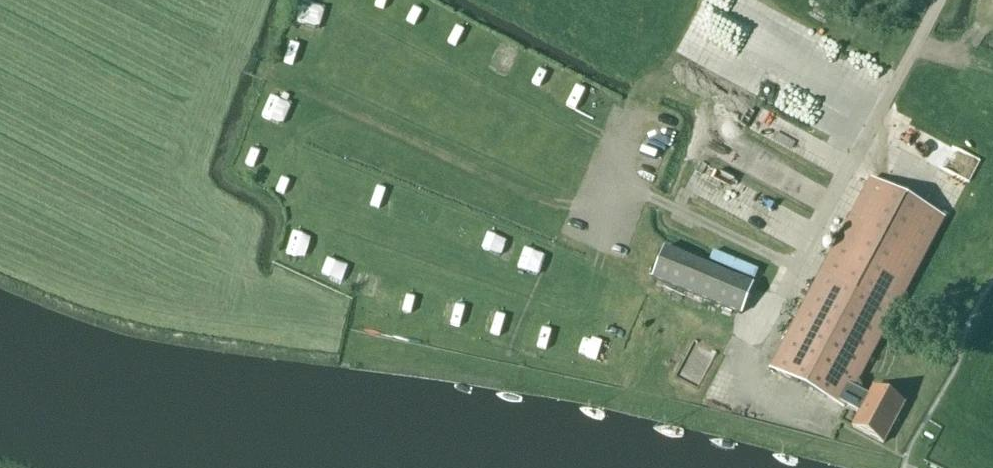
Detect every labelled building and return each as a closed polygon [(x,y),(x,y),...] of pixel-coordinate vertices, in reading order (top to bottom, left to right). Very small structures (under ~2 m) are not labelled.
[(297,59),(304,35),(293,32),(286,56),(297,59)] [(261,115),(271,118),(278,95),(268,92),(261,115)] [(254,168),(259,150),(249,146),(243,164),(254,168)] [(662,172),(665,160),(648,156),(645,169),(662,172)] [(924,156),(919,167),(937,176),(943,165),(924,156)] [(943,218),(868,179),(769,367),(843,406),(844,404),(858,412),(851,425),(883,442),(903,403),(872,386),(868,394),(853,386),(943,218)] [(295,256),(302,233),(292,230),(285,253),(295,256)] [(651,278),(740,313),(752,283),(663,248),(651,278)] [(364,305),(374,306),(377,287),(367,286),(364,305)] [(406,310),(414,313),(421,295),(412,292),(406,310)] [(463,329),(470,313),(460,309),(453,325),(463,329)] [(693,345),(679,379),(699,387),(714,354),(693,345)]
